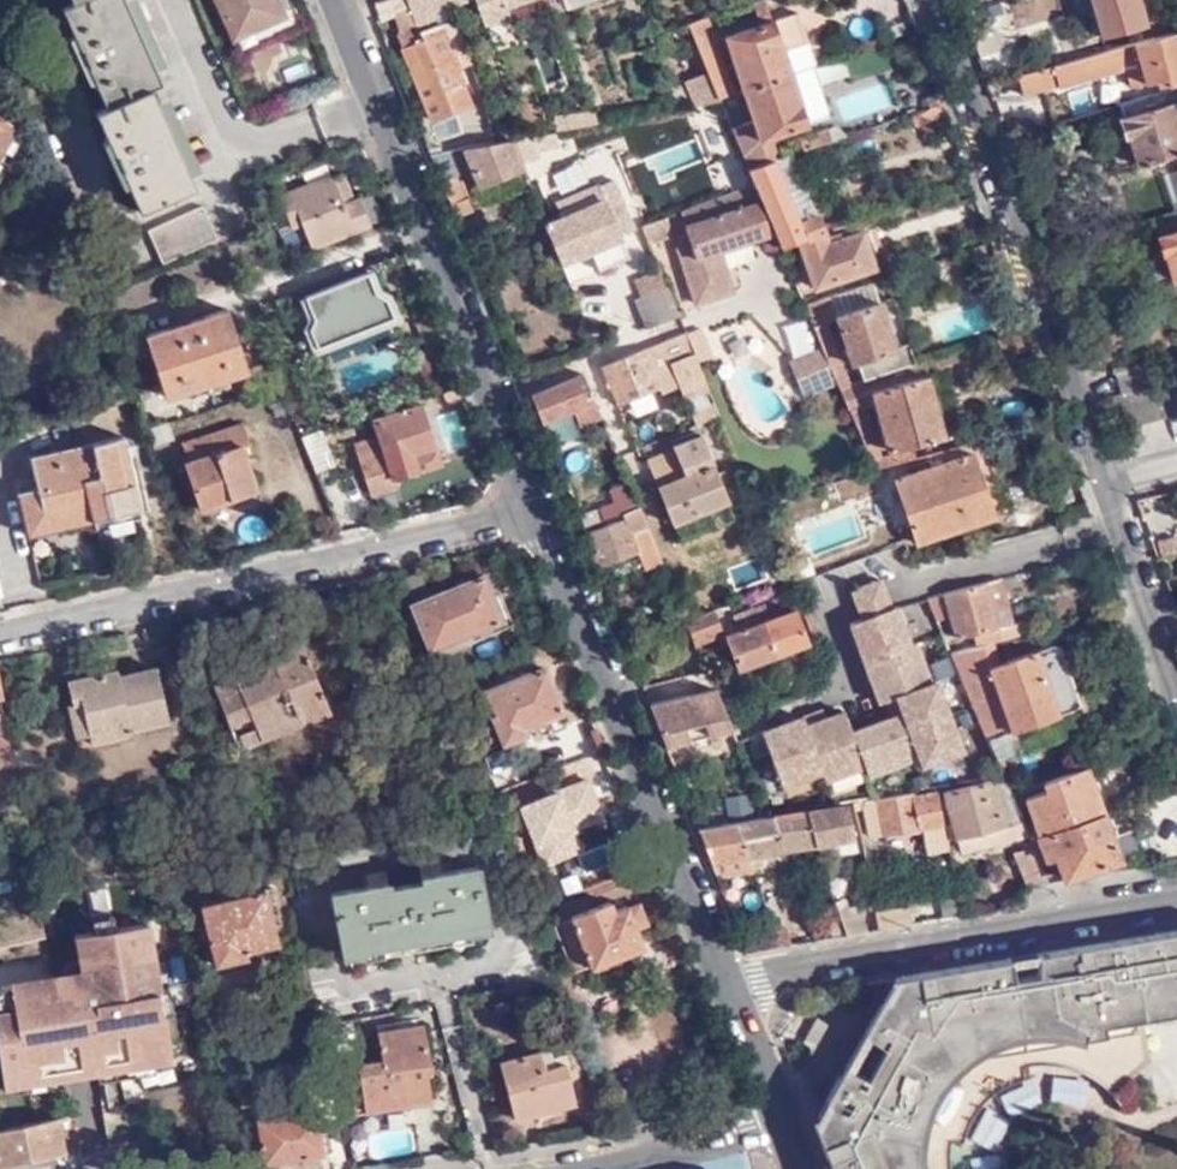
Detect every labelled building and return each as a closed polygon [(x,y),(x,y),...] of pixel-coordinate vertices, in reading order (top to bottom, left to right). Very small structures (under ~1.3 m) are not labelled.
[(72,0),(63,5),(80,45),(75,48),(82,64),(88,62),(107,103),(96,109),(113,149),(109,152),(117,170),(123,169),(140,209),(194,184),(155,100),(148,85),(159,80),(122,0),(72,0)] [(282,15),(276,0),(219,0),(234,35),(282,15)] [(415,17),(418,25),(438,17),(434,9),(463,0),(409,0),(415,17)] [(518,0),(477,0),(485,22),(510,14),(506,4),(518,0)] [(769,10),(765,0),(761,0),(754,2),(757,14),(769,10)] [(1102,39),(1146,27),(1139,0),(1091,0),(1102,39)] [(296,10),(282,15),(234,35),(241,52),(304,25),(296,10)] [(761,25),(773,21),(769,10),(757,14),(761,25)] [(743,88),(816,64),(808,43),(798,12),(773,21),(761,25),(726,36),(743,88)] [(401,45),(430,118),(452,109),(420,28),(418,25),(415,17),(398,23),(407,43),(401,45)] [(420,28),(452,109),(473,101),(461,66),(472,62),(458,18),(420,28)] [(689,24),(707,67),(720,97),(734,91),(712,40),(715,39),(706,18),(705,19),(689,24)] [(1135,44),(1147,84),(1167,78),(1170,84),(1176,82),(1176,32),(1135,44)] [(1122,48),(1025,76),(1031,93),(1057,85),(1059,90),(1129,70),(1122,48)] [(821,85),(847,79),(843,62),(817,68),(821,85)] [(807,123),(830,116),(813,66),(791,73),(807,123)] [(720,97),(707,67),(685,77),(696,102),(720,97)] [(791,73),(720,97),(750,170),(776,161),(774,155),(778,155),(772,137),(808,125),(807,123),(791,73)] [(1073,116),(1096,109),(1089,86),(1067,93),(1073,116)] [(1122,105),(1127,119),(1121,120),(1126,138),(1130,137),(1139,163),(1176,152),(1176,108),(1176,104),(1176,103),(1176,88),(1122,105)] [(246,103),(249,120),(283,115),(280,98),(246,103)] [(634,123),(653,205),(708,193),(702,162),(699,163),(687,111),(634,123)] [(0,121),(0,150),(14,130),(0,121)] [(460,127),(426,140),(432,154),(467,147),(497,140),(491,123),(460,127)] [(806,152),(833,142),(829,129),(801,139),(806,152)] [(525,169),(511,138),(497,140),(467,147),(482,186),(525,169)] [(799,221),(820,214),(797,154),(776,161),(799,221)] [(800,241),(827,232),(820,214),(799,221),(776,161),(750,170),(755,180),(762,199),(783,246),(800,241)] [(371,221),(360,194),(356,197),(345,172),(334,177),(331,174),(279,196),(291,223),(282,226),(289,242),(308,236),(312,244),(371,221)] [(1176,217),(1176,174),(1167,177),(1176,217)] [(444,183),(457,215),(473,210),(459,177),(444,183)] [(547,221),(563,261),(589,250),(608,242),(620,237),(618,233),(634,227),(613,177),(559,200),(565,214),(547,221)] [(733,288),(720,247),(772,230),(760,199),(762,199),(755,180),(752,182),(682,210),(687,223),(686,223),(689,233),(683,235),(679,244),(697,300),(733,288)] [(368,191),(360,194),(371,221),(383,217),(375,198),(371,199),(368,191)] [(219,240),(203,205),(148,229),(164,264),(219,240)] [(647,224),(653,240),(673,233),(667,216),(647,224)] [(650,242),(653,240),(647,224),(642,225),(650,242)] [(1158,237),(1172,282),(1176,280),(1176,230),(1158,237)] [(830,241),(827,232),(800,241),(819,289),(878,269),(864,232),(830,241)] [(589,250),(598,270),(616,262),(608,242),(589,250)] [(375,293),(366,272),(306,297),(314,318),(312,334),(317,344),(391,315),(384,297),(375,293)] [(885,302),(878,281),(836,296),(842,317),(885,302)] [(649,327),(681,315),(671,287),(639,300),(649,327)] [(842,317),(836,296),(807,305),(825,347),(837,375),(843,389),(851,387),(825,321),(837,318),(851,363),(857,361),(864,383),(919,365),(913,343),(898,347),(885,302),(842,317)] [(166,398),(248,370),(226,307),(144,335),(166,398)] [(703,325),(688,330),(699,361),(716,353),(703,325)] [(688,330),(602,366),(620,404),(661,387),(663,392),(681,386),(688,399),(711,389),(699,361),(688,330)] [(837,375),(825,347),(792,359),(804,389),(837,375)] [(875,468),(916,458),(913,448),(880,456),(865,403),(867,403),(866,396),(874,393),(891,451),(945,436),(930,378),(971,367),(968,350),(919,365),(864,383),(851,387),(843,389),(875,468)] [(601,417),(584,374),(532,395),(542,421),(573,408),(580,425),(601,417)] [(694,411),(700,422),(721,413),(716,402),(694,411)] [(440,462),(421,403),(373,420),(378,436),(355,443),(372,497),(398,488),(396,476),(440,462)] [(250,442),(244,423),(183,443),(189,461),(183,463),(200,508),(257,488),(243,445),(250,442)] [(303,437),(317,471),(336,465),(323,431),(303,437)] [(728,499),(717,472),(700,433),(676,444),(686,472),(656,483),(672,522),(728,499)] [(140,507),(124,437),(33,457),(38,489),(18,493),(26,532),(140,507)] [(995,516),(972,453),(895,481),(917,544),(995,516)] [(726,469),(717,472),(728,499),(736,495),(726,469)] [(582,527),(603,519),(623,511),(637,505),(631,493),(628,482),(610,489),(615,502),(577,514),(582,527)] [(625,517),(585,533),(598,566),(636,552),(643,566),(659,559),(637,505),(623,511),(625,517)] [(1176,550),(1176,539),(1176,533),(1155,538),(1158,554),(1176,550)] [(402,580),(412,605),(431,598),(419,573),(402,580)] [(431,598),(412,605),(432,650),(502,621),(484,576),(431,598)] [(810,592),(804,576),(797,579),(803,594),(810,592)] [(864,618),(877,613),(892,608),(881,579),(853,590),(864,618)] [(1001,594),(999,583),(930,603),(939,622),(952,618),(959,640),(985,632),(990,645),(1021,638),(1017,624),(998,629),(988,599),(1001,594)] [(738,667),(806,641),(794,610),(773,618),(767,604),(734,616),(739,631),(726,635),(738,667)] [(763,732),(784,786),(823,771),(826,780),(866,765),(869,773),(920,755),(923,763),(963,748),(938,682),(933,684),(918,644),(912,646),(896,606),(892,608),(877,613),(864,618),(851,622),(863,655),(869,653),(875,669),(870,671),(881,702),(886,700),(887,701),(898,697),(910,729),(904,731),(897,715),(892,716),(853,731),(846,712),(827,718),(825,719),(827,724),(810,731),(804,717),(763,732)] [(685,620),(680,608),(659,618),(663,629),(685,620)] [(685,620),(694,643),(722,632),(712,609),(685,620)] [(329,711),(300,640),(210,676),(240,746),(329,711)] [(996,667),(987,647),(953,655),(987,735),(1007,728),(1010,733),(1076,710),(1059,653),(1050,649),(996,667)] [(863,655),(870,671),(875,669),(869,653),(863,655)] [(169,718),(155,666),(106,676),(105,670),(67,679),(71,700),(80,699),(89,731),(130,722),(131,726),(169,718)] [(561,712),(545,667),(483,692),(503,742),(525,734),(523,726),(561,712)] [(651,705),(719,690),(718,688),(650,703),(651,705)] [(666,744),(733,728),(719,690),(651,705),(666,744)] [(887,701),(892,716),(897,715),(904,731),(910,729),(898,697),(887,701)] [(804,717),(810,731),(827,724),(825,719),(827,718),(823,710),(804,717)] [(5,714),(0,715),(0,735),(9,732),(5,714)] [(0,750),(12,746),(9,732),(0,735),(0,748),(0,750)] [(15,761),(12,746),(0,750),(0,766),(15,761)] [(1105,816),(1089,770),(1044,786),(1048,795),(1027,802),(1039,839),(1105,816)] [(1024,822),(1016,795),(1014,791),(1000,795),(993,780),(944,794),(956,840),(1024,822)] [(928,856),(951,853),(941,795),(914,799),(911,792),(868,800),(873,836),(923,830),(928,856)] [(810,814),(820,847),(856,839),(849,808),(810,814)] [(773,816),(785,853),(820,847),(810,814),(809,810),(773,816)] [(780,866),(789,865),(785,853),(773,816),(767,817),(738,823),(750,858),(777,855),(780,866)] [(1121,865),(1105,816),(1039,839),(1047,863),(1056,862),(1065,885),(1121,865)] [(960,855),(1029,836),(1024,822),(956,840),(960,855)] [(754,873),(750,858),(738,823),(699,829),(717,877),(754,873)] [(1039,890),(1052,888),(1036,851),(1015,858),(1028,891),(1039,890)] [(490,930),(478,867),(440,874),(438,862),(420,866),(421,873),(423,882),(389,888),(386,870),(367,874),(368,880),(369,887),(331,894),(343,957),(366,953),(366,950),(468,929),(469,934),(490,930)] [(551,906),(544,890),(536,894),(541,910),(551,906)] [(209,976),(279,959),(263,897),(193,915),(209,976)] [(555,907),(566,902),(561,897),(558,897),(556,898),(555,902),(555,907)] [(837,900),(848,937),(869,934),(858,900),(846,904),(844,898),(837,900)] [(645,950),(628,907),(622,911),(617,902),(572,919),(573,924),(558,929),(574,973),(589,967),(592,970),(645,950)] [(878,932),(917,925),(912,910),(875,916),(878,932)] [(780,949),(791,947),(787,928),(774,931),(775,933),(780,949)] [(950,1152),(951,1141),(954,1132),(944,1128),(947,1117),(952,1120),(962,1104),(958,1098),(971,1082),(981,1090),(990,1082),(1004,1075),(1028,1066),(1026,1048),(1048,1046),(1064,1048),(1086,1055),(1100,1062),(1117,1074),(1120,1078),(1149,1048),(1144,1019),(1176,1013),(1176,932),(1135,939),(1038,955),(1037,976),(1014,979),(1011,959),(897,978),(897,986),(901,1005),(884,1026),(873,1040),(848,1080),(841,1077),(839,1077),(825,1101),(827,1103),(817,1119),(818,1124),(817,1126),(830,1160),(834,1168),(950,1168),(950,1152)] [(0,946),(0,973),(26,967),(48,961),(49,956),(74,950),(73,944),(84,941),(83,933),(46,941),(46,935),(0,946)] [(747,954),(780,949),(775,933),(742,940),(747,954)] [(79,970),(74,950),(49,956),(48,961),(26,967),(34,994),(58,988),(54,976),(79,970)] [(58,988),(34,994),(47,1042),(164,1012),(151,964),(58,988)] [(893,986),(841,1077),(848,1080),(873,1040),(884,1026),(901,1005),(897,986),(893,986)] [(432,1075),(423,1025),(379,1032),(382,1060),(360,1063),(367,1112),(431,1101),(428,1075),(432,1075)] [(1026,1048),(1028,1066),(1050,1064),(1067,1067),(1088,1076),(1104,1088),(1119,1104),(1133,1094),(1126,1083),(1120,1078),(1117,1074),(1100,1062),(1086,1055),(1064,1048),(1048,1046),(1026,1048)] [(1150,1060),(1149,1048),(1120,1078),(1126,1083),(1150,1060)] [(577,1104),(566,1064),(555,1067),(549,1050),(499,1064),(515,1122),(577,1104)] [(954,1132),(951,1141),(963,1144),(968,1129),(977,1112),(986,1101),(999,1091),(1014,1084),(1030,1079),(1028,1066),(1004,1075),(990,1082),(981,1090),(971,1082),(958,1098),(962,1104),(952,1120),(947,1117),(944,1128),(954,1132)] [(256,1168),(322,1164),(318,1112),(252,1117),(256,1168)] [(0,1129),(0,1166),(81,1149),(74,1115),(0,1129)] [(830,1160),(817,1126),(813,1127),(830,1168),(834,1168),(830,1160)]
